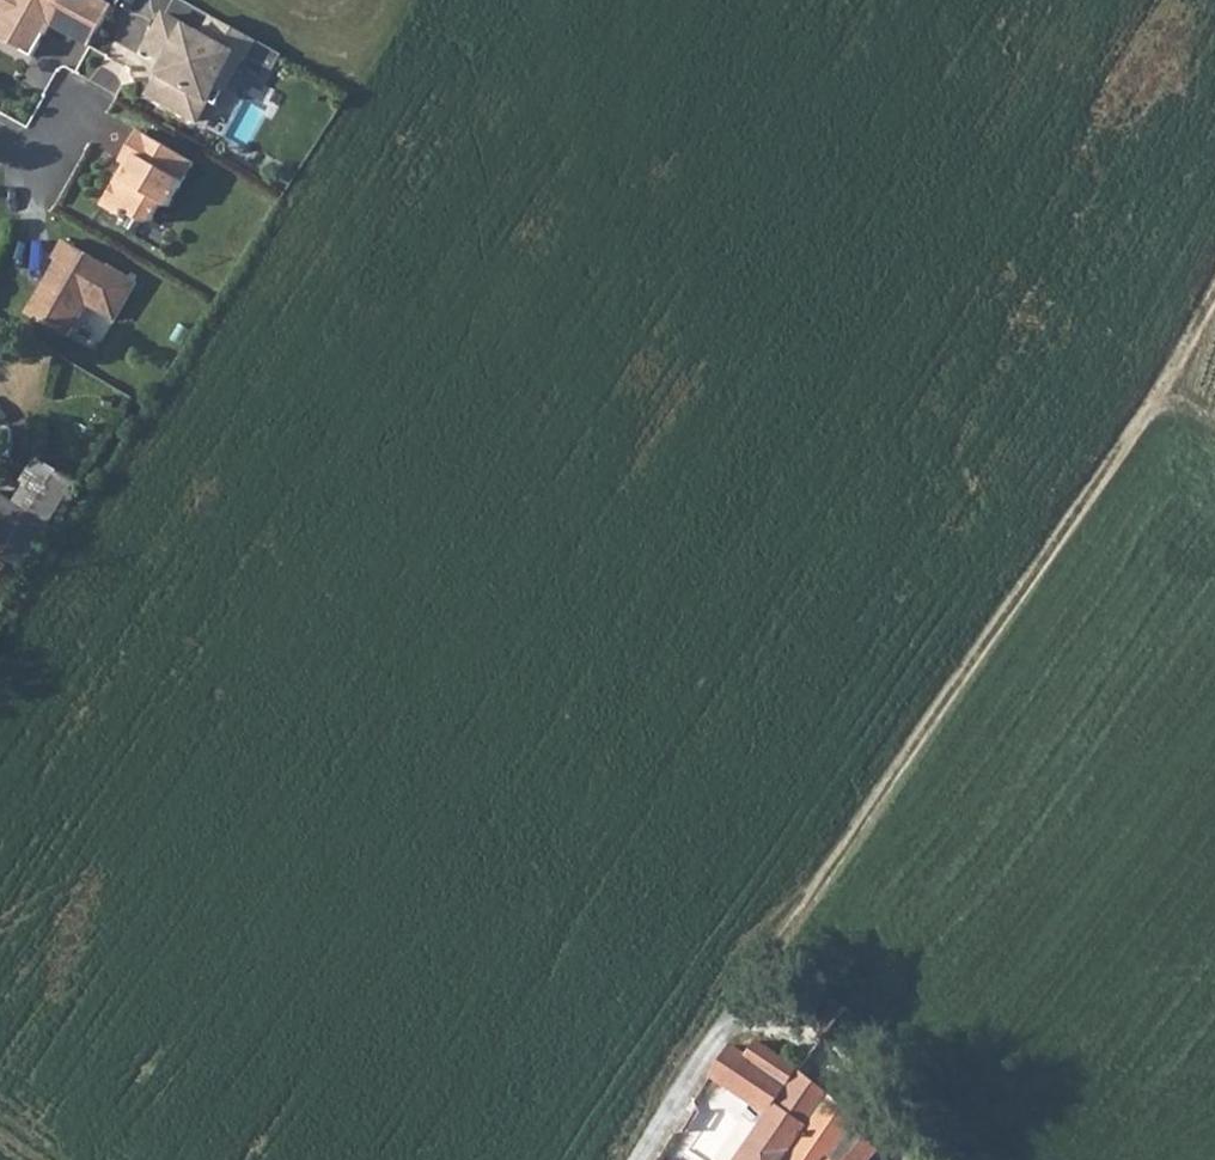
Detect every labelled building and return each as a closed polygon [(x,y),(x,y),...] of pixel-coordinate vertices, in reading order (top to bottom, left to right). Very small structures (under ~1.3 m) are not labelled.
[(3,15),(5,16),(9,30),(6,35),(23,44),(20,49),(33,57),(51,25),(74,38),(95,0),(0,0),(0,13),(3,15)] [(103,0),(95,0),(74,38),(90,47),(112,5),(103,0)] [(257,39),(214,16),(205,35),(166,14),(147,49),(169,62),(151,94),(198,120),(218,84),(226,88),(243,58),(246,60),(257,39)] [(3,15),(0,20),(0,38),(20,49),(23,44),(6,35),(9,30),(5,16),(3,15)] [(196,162),(141,130),(123,162),(134,167),(126,180),(121,177),(105,206),(128,219),(131,214),(147,223),(155,221),(165,203),(171,207),(196,162)] [(140,281),(68,238),(57,257),(61,260),(52,276),(55,278),(52,285),(46,286),(33,307),(35,315),(70,335),(90,302),(118,318),(140,281)] [(55,278),(52,276),(46,286),(52,285),(55,278)] [(17,574),(47,527),(32,517),(1,564),(17,574)] [(757,1041),(747,1056),(730,1045),(711,1075),(768,1112),(763,1120),(765,1122),(739,1159),(871,1159),(879,1150),(854,1129),(859,1122),(859,1119),(798,1069),(757,1041)]
